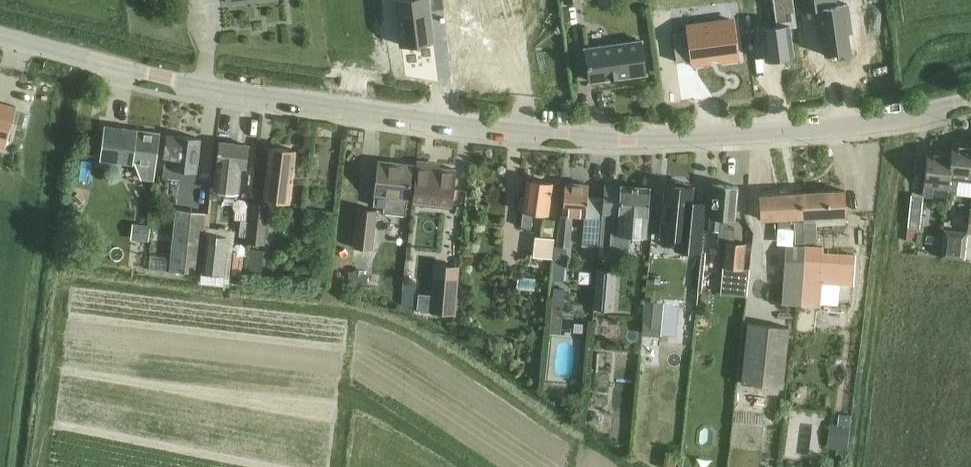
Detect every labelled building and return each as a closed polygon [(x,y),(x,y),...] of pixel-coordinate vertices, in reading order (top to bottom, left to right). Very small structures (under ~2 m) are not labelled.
[(401,45),(433,41),(429,10),(444,8),(443,0),(396,0),(401,45)] [(546,0),(462,0),(463,15),(547,5),(546,0)] [(761,28),(766,60),(793,56),(789,26),(796,26),(793,0),(773,0),(776,26),(761,28)] [(802,11),(818,9),(825,55),(831,54),(831,55),(836,55),(836,53),(850,51),(848,33),(852,33),(848,3),(836,5),(828,6),(827,0),(801,0),(802,11)] [(688,31),(673,33),(676,62),(692,59),(693,63),(710,61),(709,57),(720,56),(720,60),(737,58),(732,19),(688,25),(688,31)] [(585,48),(590,81),(645,73),(641,40),(585,48)] [(5,146),(16,106),(0,102),(0,145),(5,146)] [(159,133),(105,125),(100,159),(135,163),(140,178),(152,179),(158,134),(159,134),(159,133)] [(162,176),(195,180),(200,138),(176,135),(176,136),(166,134),(163,157),(168,157),(168,162),(164,162),(162,176)] [(213,189),(225,190),(237,192),(240,167),(246,167),(249,145),(219,142),(213,189)] [(951,142),(950,152),(951,152),(947,188),(957,189),(958,179),(970,181),(970,144),(951,142)] [(289,202),(295,150),(269,147),(263,199),(289,202)] [(951,152),(950,152),(927,150),(922,196),(932,197),(933,187),(947,188),(951,152)] [(408,199),(412,164),(377,160),(373,195),(374,195),(373,205),(383,206),(383,212),(405,214),(407,199),(408,199)] [(430,162),(416,160),(412,199),(452,204),(456,169),(429,166),(430,162)] [(523,211),(521,226),(531,228),(533,212),(548,214),(552,182),(527,179),(524,197),(519,198),(518,208),(523,211)] [(674,249),(682,250),(700,252),(705,202),(691,201),(693,187),(686,186),(683,182),(675,181),(671,184),(665,184),(660,236),(675,237),(674,249)] [(583,244),(598,245),(602,196),(588,194),(588,184),(565,182),(562,214),(561,214),(561,222),(559,222),(557,246),(555,246),(552,278),(563,279),(566,247),(569,247),(572,215),(585,216),(583,244)] [(720,231),(722,218),(734,220),(737,186),(713,183),(709,230),(720,231)] [(604,185),(603,205),(619,206),(618,215),(619,215),(617,231),(610,231),(609,254),(628,255),(629,234),(646,235),(647,217),(648,217),(650,188),(620,186),(604,185)] [(829,191),(804,192),(805,243),(817,242),(816,217),(846,215),(844,190),(830,191),(830,190),(829,190),(829,191)] [(759,194),(760,214),(760,220),(795,218),(796,244),(805,243),(804,192),(774,193),(773,193),(773,194),(759,194)] [(911,198),(908,226),(919,227),(922,200),(911,198)] [(267,204),(252,202),(247,242),(263,244),(267,204)] [(359,208),(355,248),(373,250),(377,210),(359,208)] [(176,209),(170,270),(199,273),(205,212),(176,209)] [(935,232),(940,218),(930,214),(925,228),(935,232)] [(151,236),(168,237),(169,220),(152,219),(151,236)] [(429,219),(428,241),(450,242),(451,220),(429,219)] [(552,235),(554,220),(545,219),(543,234),(552,235)] [(129,246),(147,248),(149,227),(131,225),(129,246)] [(964,260),(964,259),(967,235),(964,231),(943,229),(940,257),(964,260)] [(202,271),(222,274),(227,235),(206,233),(202,271)] [(377,235),(371,259),(388,262),(393,239),(377,235)] [(551,258),(554,238),(535,236),(532,256),(551,258)] [(723,267),(721,293),(747,296),(749,270),(744,269),(746,243),(726,241),(723,267)] [(785,246),(781,303),(796,304),(800,271),(804,272),(805,248),(785,246)] [(823,249),(805,248),(804,272),(800,271),(796,304),(819,306),(821,281),(853,284),(855,256),(823,254),(823,249)] [(225,259),(260,267),(262,257),(228,249),(225,259)] [(432,294),(430,312),(437,313),(454,314),(458,266),(438,264),(434,264),(432,294)] [(597,269),(594,309),(614,310),(617,270),(597,269)] [(573,278),(576,300),(588,298),(585,276),(573,278)] [(781,388),(789,327),(748,323),(741,383),(781,388)] [(804,420),(821,422),(823,410),(806,407),(804,420)]
